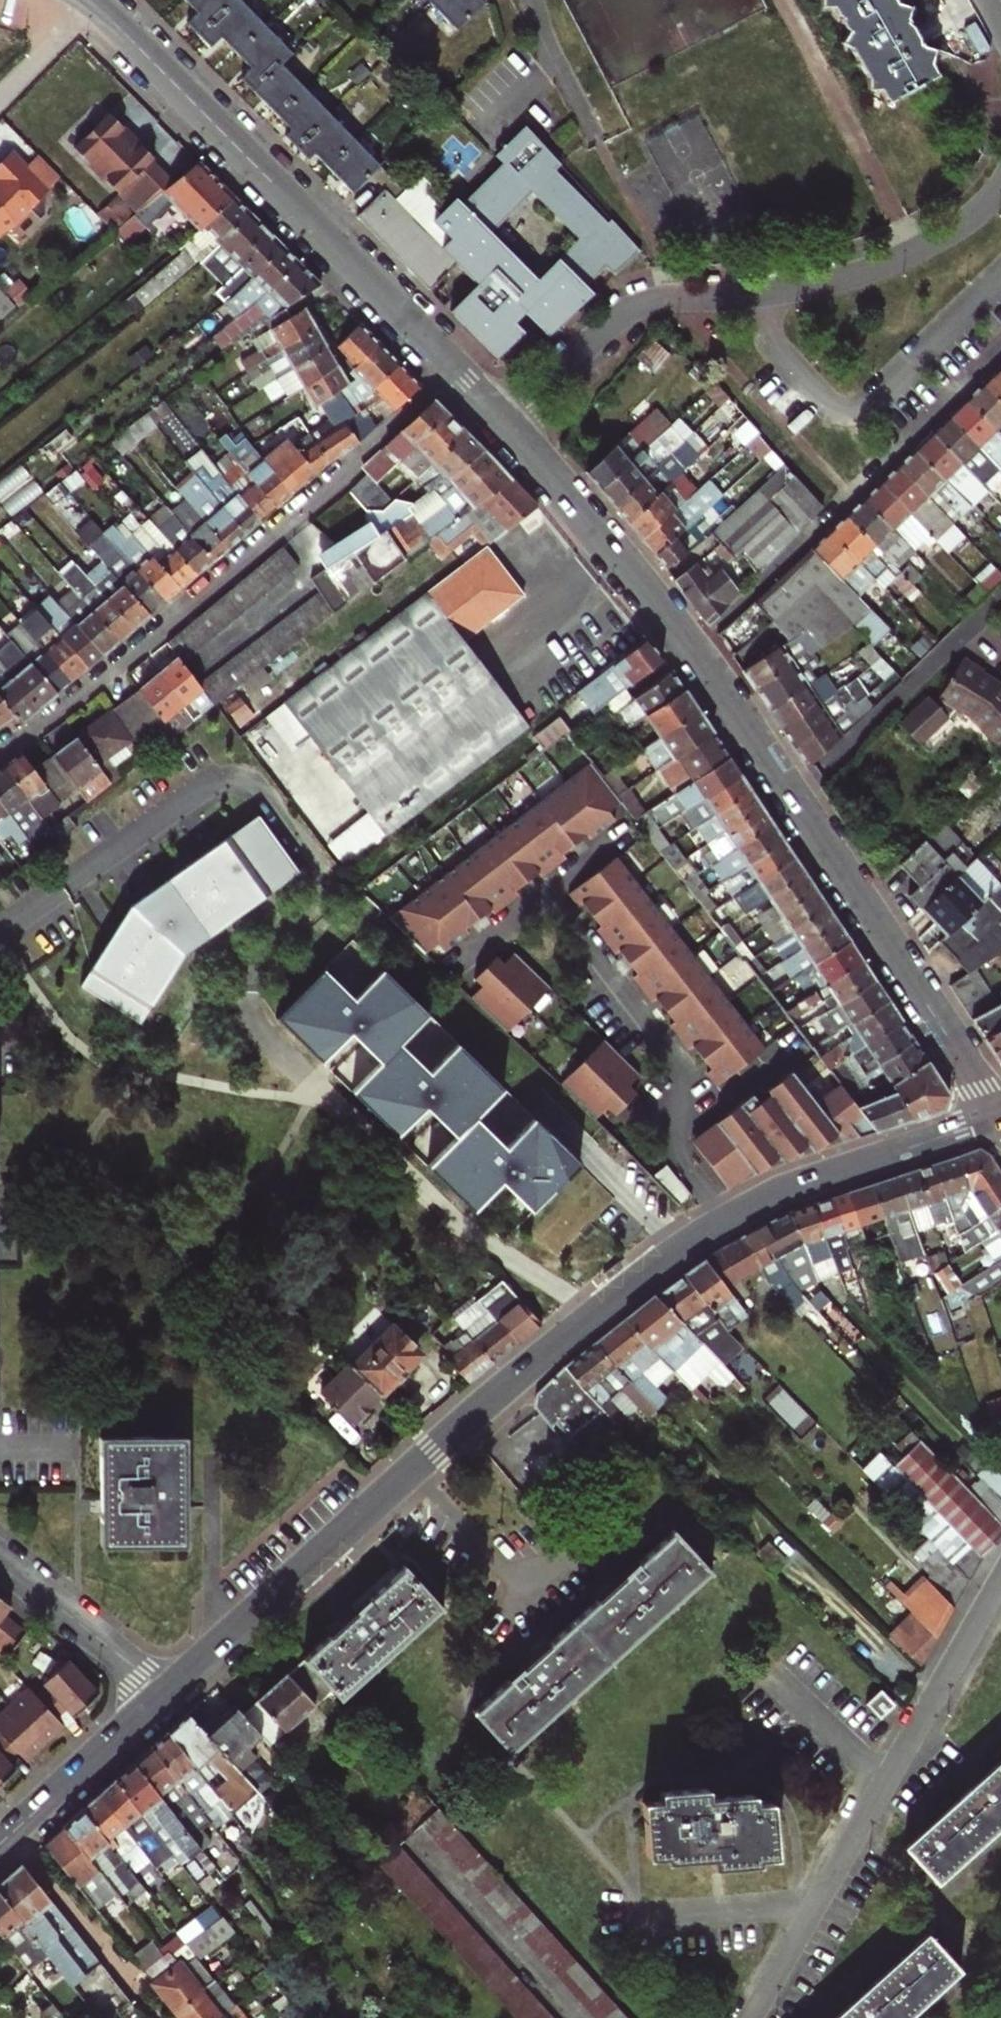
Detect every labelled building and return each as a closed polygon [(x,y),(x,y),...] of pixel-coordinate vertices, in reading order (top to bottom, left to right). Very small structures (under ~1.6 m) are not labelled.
[(201,16),(192,25),(216,49),(226,40),(256,71),(246,81),(295,133),(289,139),(312,163),(318,157),(355,196),(382,169),(283,68),(294,59),(267,31),(236,0),(185,0),(201,16)] [(459,34),(487,7),(480,0),(426,0),(459,34)] [(819,9),(834,6),(847,32),(840,50),(850,50),(867,80),(864,90),(882,92),(889,104),(941,74),(935,64),(939,51),(929,53),(908,16),(912,7),(902,6),(899,0),(819,0),(819,9)] [(275,24),(267,31),(294,59),(301,51),(275,24)] [(121,128),(108,115),(72,149),(115,194),(150,160),(138,147),(131,153),(114,135),(121,128)] [(433,224),(451,243),(442,252),(459,269),(476,284),(451,311),(497,360),(525,332),(515,324),(525,314),(547,336),(594,296),(585,285),(606,267),(614,274),(640,249),(611,218),(606,223),(557,170),(562,165),(525,126),(495,155),(502,163),(462,203),(456,197),(438,215),(440,217),(433,224)] [(0,168),(0,225),(64,196),(45,153),(25,162),(23,157),(0,168)] [(173,210),(197,234),(204,228),(233,200),(198,164),(132,220),(145,233),(173,210)] [(359,221),(431,296),(439,288),(459,269),(442,252),(451,243),(433,224),(440,217),(438,215),(435,212),(437,209),(427,198),(432,192),(421,180),(403,198),(405,200),(399,206),(388,195),(359,221)] [(130,300),(140,312),(199,262),(202,265),(251,219),(233,200),(204,228),(197,234),(191,239),(195,245),(130,300)] [(202,265),(219,283),(269,236),(251,219),(202,265)] [(269,236),(219,283),(211,289),(227,308),(241,297),(286,255),(269,236)] [(300,269),(286,255),(241,297),(227,308),(239,323),(269,297),(300,269)] [(300,269),(269,297),(286,315),(299,305),(320,289),(300,269)] [(0,299),(0,327),(14,315),(0,299)] [(249,366),(254,375),(280,358),(316,334),(299,305),(286,315),(266,330),(270,338),(255,348),(262,358),(249,366)] [(381,350),(360,329),(338,352),(352,366),(349,370),(355,375),(381,350)] [(316,334),(280,358),(291,375),(294,373),(326,352),(316,334)] [(363,414),(371,407),(379,399),(375,394),(400,370),(381,350),(355,375),(352,378),(355,384),(348,388),(338,395),(355,422),(363,414)] [(242,359),(237,351),(196,381),(202,388),(242,359)] [(294,373),(305,391),(337,370),(326,352),(294,373)] [(338,395),(348,388),(337,370),(305,391),(300,395),(312,412),(319,407),(329,422),(321,428),(336,437),(345,430),(355,422),(338,395)] [(371,407),(386,422),(421,391),(400,370),(375,394),(379,399),(371,407)] [(986,385),(1000,401),(1000,371),(986,385)] [(706,396),(721,413),(733,402),(717,385),(706,396)] [(986,385),(969,402),(1000,436),(1000,401),(986,385)] [(969,402),(952,419),(1000,470),(1000,436),(969,402)] [(173,414),(165,404),(147,418),(156,428),(173,414)] [(449,420),(435,405),(363,473),(367,477),(375,486),(395,468),(449,420)] [(363,414),(355,422),(345,430),(358,446),(376,431),(363,414)] [(654,414),(639,428),(592,471),(588,474),(603,492),(669,430),(654,414)] [(130,431),(141,445),(158,431),(156,428),(147,418),(130,431)] [(935,435),(965,467),(978,481),(990,470),(999,479),(1000,477),(1000,470),(952,419),(935,435)] [(449,420),(395,468),(410,486),(467,438),(449,420)] [(358,446),(345,430),(336,437),(321,428),(307,438),(330,468),(358,446)] [(672,428),(669,430),(603,492),(617,510),(669,461),(687,444),(672,428)] [(246,429),(229,440),(246,467),(263,456),(246,429)] [(127,459),(143,447),(141,445),(130,431),(114,443),(127,459)] [(749,445),(763,462),(774,452),(760,435),(749,445)] [(954,478),(965,467),(935,435),(918,452),(969,505),(975,500),(954,478)] [(271,472),(293,499),(330,468),(307,438),(266,466),(271,472)] [(444,477),(449,482),(486,456),(467,438),(410,486),(414,490),(421,484),(426,490),(444,477)] [(247,538),(263,524),(215,465),(204,452),(187,465),(197,478),(247,538)] [(774,452),(763,462),(776,477),(787,467),(774,452)] [(969,505),(918,452),(901,468),(958,526),(974,510),(969,505)] [(215,465),(263,524),(277,512),(245,473),(228,453),(215,465)] [(419,530),(408,514),(341,565),(364,597),(425,551),(438,541),(514,484),(486,456),(449,482),(430,496),(435,503),(440,499),(446,507),(422,524),(424,527),(419,530)] [(630,526),(683,477),(669,461),(617,510),(630,526)] [(776,477),(732,516),(711,535),(721,546),(797,479),(787,467),(776,477)] [(958,526),(901,468),(883,485),(914,516),(923,526),(940,543),(958,526)] [(249,469),(245,473),(277,512),(292,500),(293,499),(271,472),(259,482),(249,469)] [(367,477),(347,494),(366,511),(383,508),(391,502),(375,486),(367,477)] [(426,490),(430,496),(449,482),(444,477),(426,490)] [(630,526),(644,542),(697,492),(683,477),(630,526)] [(179,492),(192,507),(230,551),(247,538),(197,478),(179,492)] [(824,511),(797,479),(721,546),(735,564),(741,559),(759,578),(800,534),(824,511)] [(479,545),(484,554),(490,549),(540,512),(514,484),(438,541),(445,551),(470,534),(479,545)] [(914,516),(883,485),(866,502),(897,533),(910,547),(914,542),(901,528),(914,516)] [(657,558),(712,509),(697,492),(644,542),(657,558)] [(435,503),(430,496),(415,506),(404,501),(400,504),(408,514),(419,530),(424,527),(422,524),(446,507),(440,499),(435,503)] [(897,533),(866,502),(850,518),(916,586),(923,580),(910,566),(907,568),(897,557),(899,555),(887,543),(897,533)] [(400,504),(341,549),(333,555),(341,565),(408,514),(400,504)] [(215,565),(230,551),(192,507),(177,520),(215,565)] [(720,518),(712,509),(657,558),(668,573),(711,535),(732,516),(728,511),(720,518)] [(916,586),(850,518),(832,535),(878,583),(890,571),(897,579),(894,582),(911,600),(920,590),(916,586)] [(171,545),(199,578),(215,565),(177,520),(169,526),(179,538),(171,545)] [(166,605),(105,531),(96,521),(82,533),(106,562),(151,617),(166,605)] [(135,536),(182,592),(199,578),(171,545),(165,538),(161,533),(152,522),(135,536)] [(113,524),(105,531),(166,605),(182,592),(135,536),(128,541),(113,524)] [(931,535),(923,526),(917,531),(925,540),(931,535)] [(165,530),(161,533),(165,538),(169,535),(165,530)] [(438,541),(425,551),(442,573),(479,545),(470,534),(445,551),(438,541)] [(878,583),(832,535),(814,552),(876,616),(886,606),(876,595),(882,588),(878,583)] [(484,554),(286,703),(390,842),(532,731),(467,645),(493,625),(495,625),(498,623),(496,617),(503,612),(509,615),(511,613),(511,610),(527,599),(490,549),(484,554)] [(280,550),(271,557),(289,578),(297,571),(280,550)] [(756,606),(774,628),(820,590),(853,631),(869,650),(870,651),(892,632),(876,616),(814,552),(756,606)] [(321,566),(326,573),(351,606),(364,597),(341,565),(333,555),(321,566)] [(120,643),(136,629),(86,569),(83,566),(78,570),(75,567),(72,569),(62,557),(54,564),(68,580),(120,643)] [(289,578),(271,557),(262,565),(279,586),(289,578)] [(86,569),(136,629),(151,617),(106,562),(98,569),(93,563),(86,569)] [(262,565),(253,573),(270,594),(279,586),(262,565)] [(990,594),(1000,583),(1000,576),(994,568),(979,582),(990,594)] [(709,586),(695,569),(677,584),(713,627),(740,598),(722,575),(709,586)] [(270,594),(253,573),(243,581),(260,602),(270,594)] [(351,606),(326,573),(312,584),(337,617),(351,606)] [(120,643),(68,580),(51,593),(58,601),(104,656),(120,643)] [(243,581),(233,589),(250,610),(260,602),(243,581)] [(233,589),(223,597),(240,618),(250,610),(233,589)] [(747,675),(759,694),(818,655),(853,631),(820,590),(774,628),(786,649),(747,675)] [(223,597),(214,605),(231,626),(240,618),(223,597)] [(318,597),(307,604),(324,627),(334,619),(318,597)] [(87,670),(104,656),(58,601),(42,616),(87,670)] [(324,627),(307,604),(298,612),(314,634),(324,627)] [(214,605),(204,613),(221,634),(231,626),(214,605)] [(24,624),(27,628),(73,682),(87,670),(42,616),(39,612),(24,624)] [(314,634),(298,612),(289,619),(305,641),(314,634)] [(221,634),(204,613),(194,621),(212,642),(221,634)] [(305,641),(289,619),(278,627),(294,649),(305,641)] [(961,632),(949,620),(930,638),(942,651),(961,632)] [(194,621),(185,629),(202,650),(212,642),(194,621)] [(294,649),(278,627),(268,635),(284,657),(294,649)] [(73,682),(27,628),(13,640),(18,647),(58,694),(73,682)] [(202,650),(185,629),(175,638),(192,659),(202,650)] [(284,657),(268,635),(258,642),(273,664),(284,657)] [(192,659),(175,638),(165,646),(178,662),(182,667),(192,659)] [(273,664),(258,642),(248,650),(264,672),(273,664)] [(610,707),(628,693),(666,664),(647,642),(578,696),(594,718),(610,707)] [(39,709),(58,694),(18,647),(0,662),(0,664),(39,709)] [(264,672),(248,650),(238,657),(254,679),(264,672)] [(870,651),(869,650),(857,659),(870,674),(881,664),(870,651)] [(773,715),(811,689),(802,673),(821,660),(818,655),(759,694),(773,715)] [(238,657),(230,664),(245,686),(254,679),(238,657)] [(178,662),(157,678),(193,723),(214,707),(198,688),(182,667),(178,662)] [(39,709),(0,664),(0,685),(2,687),(0,689),(0,700),(13,717),(20,725),(39,709)] [(245,686),(230,664),(218,672),(234,694),(245,686)] [(894,679),(881,664),(870,674),(883,689),(885,686),(894,679)] [(1000,748),(1000,688),(983,678),(984,675),(964,664),(940,701),(943,703),(937,708),(932,703),(903,730),(920,748),(926,742),(928,745),(945,729),(943,727),(950,721),(948,719),(957,711),(974,721),(999,749),(1000,748)] [(234,694),(218,672),(209,680),(224,701),(234,694)] [(124,677),(137,693),(173,739),(193,723),(157,678),(142,689),(129,673),(124,677)] [(610,707),(629,734),(649,721),(688,695),(675,675),(636,704),(628,693),(610,707)] [(902,689),(894,679),(885,686),(894,696),(902,689)] [(224,701),(209,680),(198,688),(214,707),(215,708),(224,701)] [(773,715),(784,734),(841,697),(836,690),(825,696),(818,685),(811,689),(773,715)] [(795,751),(860,707),(849,692),(841,697),(784,734),(795,751)] [(137,693),(111,713),(147,759),(173,739),(137,693)] [(688,695),(649,721),(663,741),(702,716),(688,695)] [(13,717),(0,700),(0,726),(13,717)] [(795,751),(809,773),(869,718),(861,706),(860,707),(795,751)] [(135,751),(107,716),(79,737),(98,762),(94,766),(110,787),(122,778),(113,767),(135,751)] [(716,737),(702,716),(663,741),(650,749),(664,771),(716,737)] [(546,755),(575,733),(566,720),(537,743),(546,755)] [(72,736),(63,724),(56,728),(69,744),(50,759),(67,783),(85,806),(110,787),(94,766),(78,746),(72,736)] [(678,799),(733,763),(716,737),(664,771),(661,773),(678,799)] [(21,754),(3,767),(42,821),(46,826),(57,842),(74,829),(51,795),(67,783),(50,759),(33,772),(21,754)] [(604,779),(612,774),(597,755),(589,760),(592,764),(604,779)] [(690,813),(743,778),(733,763),(678,799),(657,812),(667,828),(690,813)] [(592,764),(423,897),(395,918),(391,921),(420,949),(435,937),(441,946),(466,927),(462,922),(487,903),(490,907),(503,898),(515,888),(512,884),(535,866),(538,870),(562,851),(559,847),(584,827),(587,832),(612,812),(605,804),(617,795),(604,779),(592,764)] [(0,769),(0,801),(27,838),(40,828),(38,824),(42,821),(3,767),(0,769)] [(627,795),(629,794),(615,772),(612,774),(604,779),(617,795),(620,799),(627,795)] [(968,802),(982,789),(975,781),(970,775),(956,788),(968,802)] [(701,831),(755,796),(743,778),(690,813),(701,831)] [(627,795),(620,799),(640,824),(649,817),(631,792),(629,794),(627,795)] [(766,812),(755,796),(701,831),(707,841),(725,829),(730,836),(766,812)] [(2,841),(10,835),(18,845),(27,838),(0,801),(0,839),(2,841)] [(132,908),(81,986),(140,1024),(182,953),(294,866),(254,810),(132,908)] [(723,863),(776,828),(766,812),(730,836),(734,843),(718,855),(723,863)] [(661,832),(649,817),(640,824),(652,838),(661,832)] [(38,832),(49,848),(57,842),(46,826),(38,832)] [(963,845),(947,826),(901,869),(920,890),(911,899),(924,912),(961,877),(946,861),(963,845)] [(727,884),(787,845),(776,828),(723,863),(716,867),(727,884)] [(673,849),(661,832),(652,838),(665,855),(673,849)] [(745,897),(798,862),(787,845),(727,884),(739,901),(745,897)] [(677,870),(689,862),(677,846),(673,849),(665,855),(677,870)] [(620,858),(572,895),(582,908),(586,904),(604,928),(600,931),(619,955),(623,952),(641,975),(637,978),(656,1003),(660,1000),(678,1023),(674,1026),(693,1050),(697,1047),(715,1070),(711,1073),(721,1086),(769,1049),(620,858)] [(689,885),(700,878),(689,862),(677,870),(689,885)] [(768,895),(773,902),(809,878),(798,862),(745,897),(751,906),(768,895)] [(948,938),(985,903),(961,877),(924,912),(948,938)] [(712,893),(700,878),(689,885),(701,901),(712,893)] [(761,920),(767,929),(819,894),(809,878),(773,902),(777,908),(761,920)] [(981,969),(1000,956),(1000,889),(985,903),(948,938),(941,945),(973,973),(981,969)] [(725,910),(712,893),(701,901),(714,917),(725,910)] [(778,945),(831,911),(819,894),(767,929),(778,945)] [(714,917),(724,930),(726,933),(735,927),(737,926),(732,918),(746,908),(739,901),(725,910),(714,917)] [(841,927),(831,911),(778,945),(782,952),(788,962),(841,927)] [(738,948),(746,942),(737,929),(735,927),(726,933),(738,948)] [(853,944),(841,927),(788,962),(799,979),(806,975),(853,944)] [(746,942),(738,948),(750,964),(757,959),(758,959),(746,942)] [(866,964),(853,944),(806,975),(819,994),(830,987),(866,964)] [(508,1036),(554,988),(518,954),(507,965),(499,958),(478,980),(485,987),(472,1001),(508,1036)] [(762,979),(769,975),(757,959),(750,964),(762,979)] [(879,984),(866,964),(830,987),(843,1008),(879,984)] [(427,1167),(473,1211),(501,1182),(533,1213),(580,1164),(534,1118),(505,1147),(475,1118),(504,1089),(459,1044),(430,1073),(400,1044),(429,1015),(384,970),(354,999),(324,969),(276,1018),(322,1063),(351,1034),(380,1063),(352,1092),(397,1137),(426,1108),(456,1138),(427,1167)] [(973,973),(950,987),(958,999),(988,981),(981,969),(973,973)] [(774,995),(784,989),(774,976),(764,982),(774,995)] [(966,1010),(995,992),(988,981),(958,999),(966,1010)] [(856,1028),(892,1005),(879,984),(843,1008),(822,1021),(835,1042),(856,1028)] [(789,1014),(797,1008),(784,989),(774,995),(789,1014)] [(995,992),(966,1010),(975,1024),(1000,1009),(1000,1002),(995,992)] [(833,1071),(856,1056),(905,1024),(892,1005),(856,1028),(863,1038),(826,1062),(833,1071)] [(975,1024),(1000,1062),(1000,1009),(975,1024)] [(905,1024),(856,1056),(861,1065),(874,1056),(882,1067),(918,1044),(905,1024)] [(644,1075),(608,1040),(586,1062),(561,1088),(596,1123),(611,1108),(618,1116),(640,1094),(633,1086),(644,1075)] [(918,1044),(882,1067),(869,1076),(884,1097),(896,1089),(932,1065),(918,1044)] [(884,1097),(869,1076),(861,1065),(856,1056),(833,1071),(844,1085),(881,1133),(916,1121),(896,1089),(884,1097)] [(952,1096),(932,1065),(896,1089),(916,1121),(945,1112),(948,1106),(952,1096)] [(760,1175),(783,1156),(788,1163),(812,1144),(818,1152),(842,1134),(848,1141),(859,1133),(863,1137),(870,1135),(881,1133),(844,1085),(820,1103),(795,1071),(760,1099),(756,1094),(695,1142),(732,1190),(757,1171),(760,1175)] [(957,1159),(970,1191),(960,1213),(964,1219),(972,1196),(1000,1179),(1000,1176),(989,1158),(979,1152),(957,1159)] [(970,1191),(957,1159),(933,1167),(944,1199),(950,1216),(955,1229),(958,1237),(971,1228),(964,1219),(960,1213),(970,1191)] [(672,1164),(654,1179),(683,1207),(697,1196),(672,1164)] [(933,1167),(915,1173),(926,1205),(944,1199),(933,1167)] [(915,1173),(897,1179),(916,1236),(935,1228),(926,1205),(915,1173)] [(897,1179),(872,1187),(883,1220),(895,1255),(920,1246),(916,1236),(897,1179)] [(964,1219),(971,1228),(1000,1207),(1000,1179),(972,1196),(964,1219)] [(883,1220),(872,1187),(848,1195),(859,1228),(883,1220)] [(848,1195),(830,1201),(841,1234),(843,1242),(846,1251),(854,1248),(864,1244),(859,1228),(848,1195)] [(841,1234),(830,1201),(813,1207),(823,1240),(841,1234)] [(829,1256),(823,1240),(813,1207),(789,1215),(805,1263),(811,1282),(835,1275),(829,1256)] [(1000,1232),(1000,1207),(971,1228),(958,1237),(965,1257),(988,1241),(1000,1232)] [(789,1215),(767,1226),(776,1244),(765,1250),(773,1262),(778,1260),(785,1273),(805,1263),(789,1215)] [(955,1229),(950,1216),(940,1220),(945,1233),(955,1229)] [(740,1241),(757,1271),(764,1285),(761,1287),(790,1316),(799,1308),(793,1302),(801,1295),(794,1288),(791,1284),(785,1273),(778,1260),(773,1262),(765,1250),(776,1244),(767,1226),(740,1241)] [(988,1241),(1000,1260),(1000,1232),(988,1241)] [(718,1324),(727,1333),(746,1319),(726,1290),(737,1282),(757,1271),(740,1241),(723,1250),(684,1276),(718,1324)] [(839,1253),(829,1256),(835,1275),(835,1276),(853,1271),(846,1251),(843,1242),(836,1245),(839,1253)] [(858,1259),(854,1248),(846,1251),(853,1271),(855,1277),(866,1273),(861,1258),(858,1259)] [(949,1269),(944,1257),(928,1269),(932,1281),(935,1278),(947,1270),(949,1269)] [(963,1289),(980,1299),(1000,1285),(1000,1262),(963,1289)] [(805,1263),(785,1273),(791,1284),(794,1288),(811,1282),(805,1263)] [(948,1300),(960,1291),(947,1270),(935,1278),(948,1300)] [(718,1324),(684,1276),(654,1297),(676,1324),(694,1343),(718,1324)] [(506,1283),(480,1302),(520,1345),(545,1325),(506,1283)] [(654,1297),(625,1320),(648,1350),(653,1354),(670,1371),(697,1346),(694,1343),(676,1324),(654,1297)] [(480,1302),(477,1299),(453,1317),(456,1321),(480,1302)] [(480,1302),(456,1321),(461,1327),(468,1335),(496,1365),(520,1345),(480,1302)] [(618,1374),(636,1391),(646,1383),(635,1369),(653,1354),(648,1350),(625,1320),(595,1345),(618,1374)] [(382,1396),(383,1397),(394,1387),(403,1385),(409,1380),(407,1374),(410,1371),(406,1366),(418,1355),(395,1328),(385,1338),(378,1331),(360,1348),(366,1356),(353,1368),(382,1396)] [(448,1362),(471,1385),(496,1365),(468,1335),(454,1347),(456,1348),(449,1355),(448,1362)] [(646,1401),(636,1391),(618,1374),(595,1345),(567,1369),(581,1386),(598,1406),(619,1429),(629,1419),(611,1401),(620,1392),(638,1409),(646,1401)] [(728,1378),(697,1346),(670,1371),(688,1389),(703,1374),(717,1388),(728,1378)] [(382,1396),(353,1368),(350,1365),(321,1395),(353,1426),(382,1396)] [(581,1386),(567,1369),(538,1396),(535,1410),(552,1428),(557,1424),(569,1437),(571,1435),(589,1454),(620,1430),(619,1429),(598,1406),(581,1386)] [(527,1483),(552,1456),(524,1430),(498,1457),(527,1483)] [(941,1553),(968,1581),(981,1560),(980,1558),(1000,1537),(1000,1526),(978,1503),(908,1433),(893,1449),(902,1458),(891,1470),(957,1536),(941,1553)] [(104,1548),(191,1547),(190,1437),(102,1439),(104,1548)] [(1000,1457),(990,1466),(1000,1476),(1000,1475),(1000,1458),(1000,1457)] [(1000,1526),(1000,1499),(992,1489),(978,1503),(1000,1526)] [(708,1577),(673,1537),(469,1713),(503,1753),(708,1577)] [(909,1562),(925,1579),(953,1607),(968,1581),(941,1553),(930,1542),(909,1562)] [(438,1608),(403,1568),(301,1661),(329,1693),(337,1701),(438,1608)] [(936,1636),(953,1607),(925,1579),(902,1603),(912,1613),(936,1636)] [(0,1605),(0,1627),(21,1648),(28,1641),(5,1623),(12,1614),(0,1605)] [(936,1636),(912,1613),(889,1637),(918,1666),(936,1636)] [(8,1664),(21,1648),(0,1627),(0,1655),(8,1664)] [(8,1664),(0,1655),(0,1659),(7,1665),(8,1664)] [(301,1661),(241,1717),(260,1739),(268,1747),(329,1693),(301,1661)] [(54,1681),(86,1713),(101,1700),(70,1666),(54,1681)] [(76,1722),(86,1713),(54,1681),(45,1689),(48,1692),(42,1697),(64,1720),(70,1715),(76,1722)] [(64,1720),(42,1697),(38,1701),(33,1694),(0,1724),(0,1735),(0,1791),(18,1775),(11,1768),(21,1759),(28,1766),(66,1732),(60,1724),(64,1720)] [(203,1735),(230,1765),(247,1751),(260,1739),(241,1717),(233,1708),(203,1735)] [(239,1775),(230,1765),(203,1735),(186,1717),(166,1734),(218,1799),(231,1788),(246,1806),(258,1796),(239,1775)] [(218,1799),(166,1734),(150,1750),(201,1814),(210,1807),(222,1821),(230,1814),(218,1799)] [(150,1750),(132,1766),(183,1831),(192,1824),(204,1839),(213,1831),(201,1814),(150,1750)] [(256,1761),(247,1751),(230,1765),(239,1775),(256,1761)] [(983,1777),(970,1788),(929,1825),(917,1836),(903,1849),(935,1885),(1000,1826),(1000,1761),(983,1777)] [(183,1831),(132,1766),(114,1783),(165,1848),(173,1841),(189,1861),(200,1851),(183,1831)] [(960,1778),(965,1784),(978,1772),(972,1766),(960,1778)] [(965,1784),(970,1788),(983,1777),(978,1772),(965,1784)] [(155,1856),(165,1848),(114,1783),(98,1797),(146,1857),(155,1869),(162,1864),(155,1856)] [(709,1858),(710,1867),(756,1863),(756,1857),(774,1855),(770,1804),(755,1805),(754,1795),(708,1798),(707,1788),(660,1791),(660,1801),(643,1802),(646,1858),(664,1856),(664,1861),(709,1858)] [(128,1870),(146,1857),(98,1797),(82,1812),(128,1870)] [(416,1827),(590,2017),(623,2017),(435,1809),(416,1827)] [(64,1829),(114,1892),(134,1877),(128,1870),(82,1812),(64,1829)] [(906,1825),(912,1831),(925,1820),(918,1814),(906,1825)] [(925,1820),(912,1831),(917,1836),(929,1825),(925,1820)] [(93,1908),(114,1892),(64,1829),(44,1846),(93,1908)] [(394,1847),(375,1866),(512,2017),(549,2017),(394,1847)] [(66,1981),(71,1988),(98,1965),(21,1867),(0,1886),(0,1896),(66,1981)] [(125,1906),(144,1890),(134,1877),(114,1892),(125,1906)] [(3,1941),(28,1974),(46,1997),(66,1981),(0,1896),(0,1938),(3,1941)] [(204,1930),(187,1944),(167,1959),(147,1975),(175,2012),(214,1982),(197,1961),(232,1933),(220,1918),(204,1930)] [(204,1930),(195,1919),(178,1932),(187,1944),(204,1930)] [(167,1959),(187,1944),(178,1932),(157,1948),(167,1959)] [(959,1970),(928,1935),(912,1948),(901,1958),(860,1995),(849,2004),(833,2017),(905,2017),(959,1970)] [(896,1954),(908,1943),(902,1937),(890,1947),(896,1954)] [(908,1943),(896,1954),(901,1958),(912,1948),(908,1943)] [(147,1975),(167,1959),(157,1948),(154,1944),(134,1959),(147,1975)] [(234,2008),(214,1982),(175,2012),(180,2017),(221,2017),(234,2008)] [(837,1992),(844,2000),(856,1990),(849,1983),(837,1992)] [(844,2000),(849,2004),(860,1995),(856,1990),(844,2000)] [(39,2017),(63,2017),(53,2005),(38,2016),(39,2017)] [(234,2008),(221,2017),(242,2017),(234,2008)]
